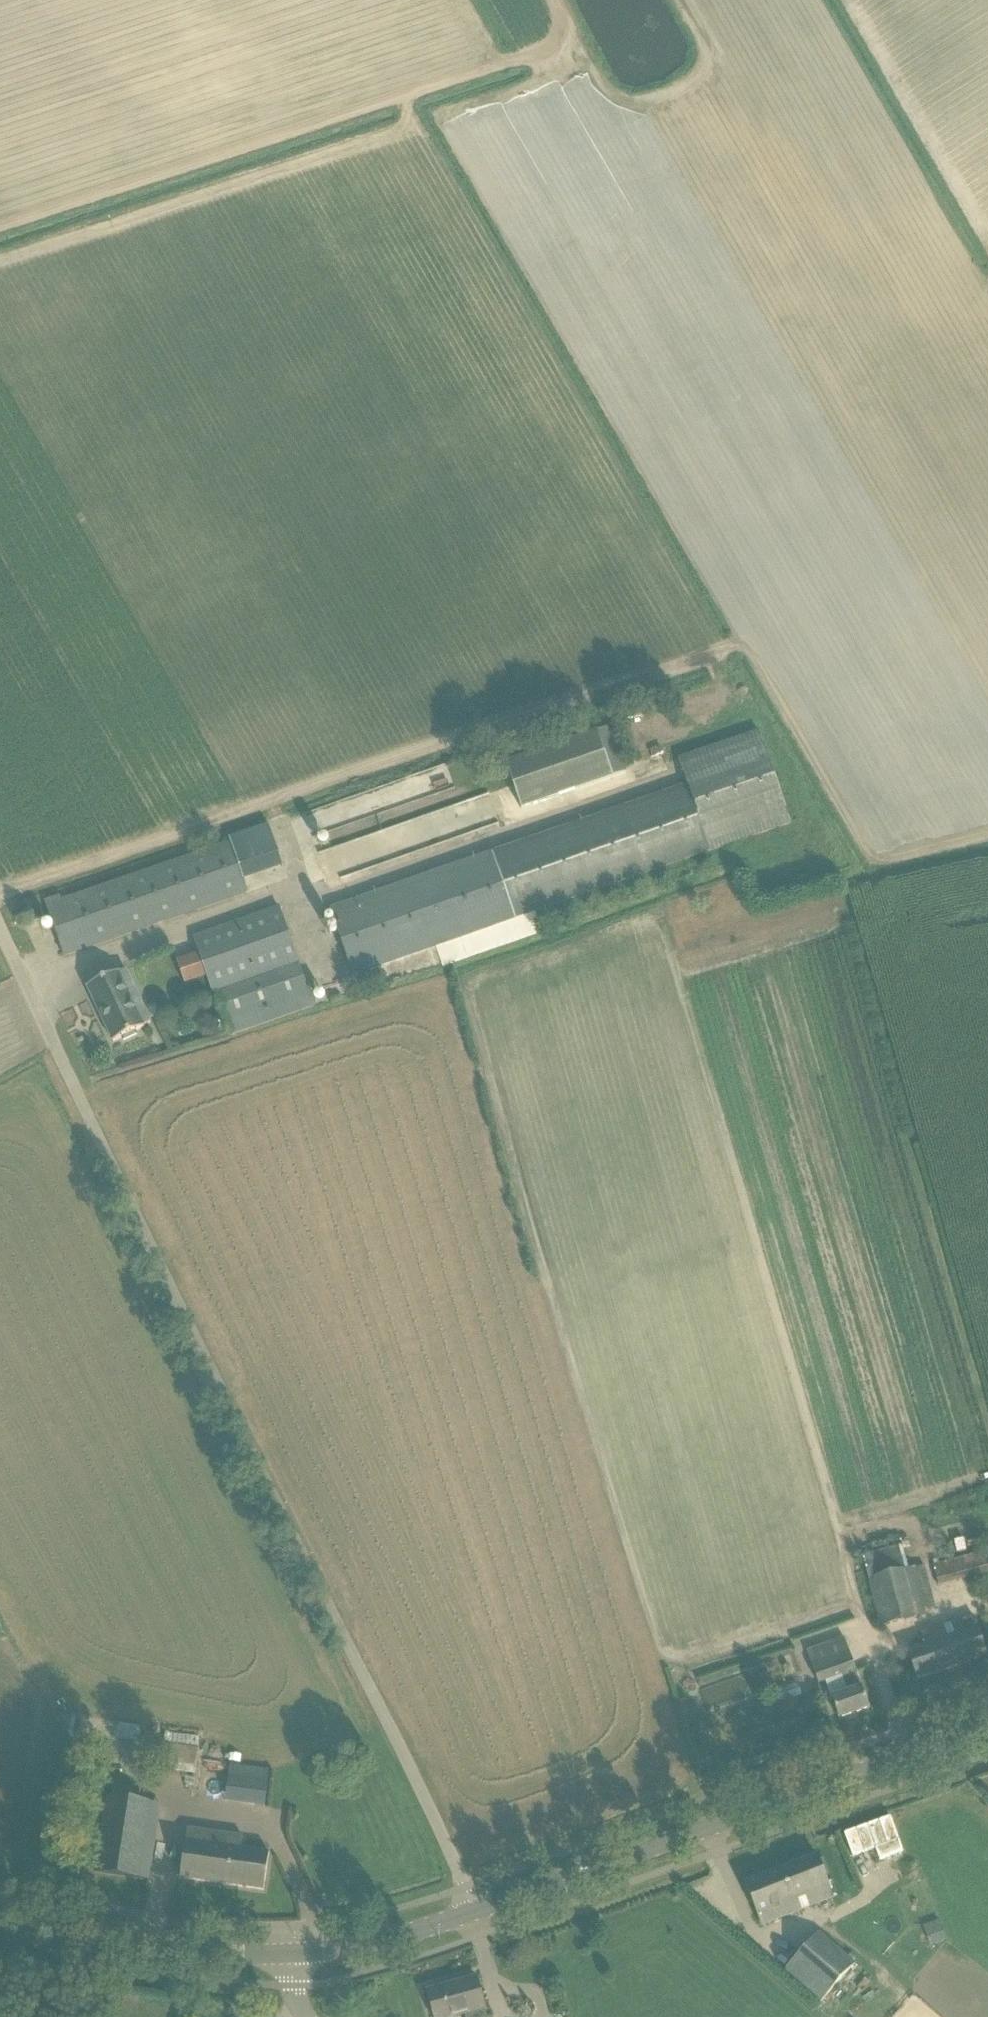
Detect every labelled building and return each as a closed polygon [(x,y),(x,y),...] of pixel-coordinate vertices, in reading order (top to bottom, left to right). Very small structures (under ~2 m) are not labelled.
[(610,727),(506,762),(522,808),(626,771),(610,727)] [(329,907),(353,975),(790,824),(759,732),(678,760),(686,783),(329,907)] [(357,803),(360,813),(383,806),(379,796),(357,803)] [(400,812),(419,807),(417,797),(397,802),(400,812)] [(385,808),(359,815),(362,824),(388,817),(385,808)] [(64,955),(248,892),(231,842),(47,906),(64,955)] [(194,935),(229,1035),(314,1006),(279,905),(194,935)] [(124,969),(88,986),(114,1042),(122,1038),(124,1041),(137,1035),(136,1032),(151,1024),(124,969)] [(187,1040),(201,1035),(196,1020),(181,1025),(187,1040)] [(903,1570),(898,1546),(862,1555),(878,1625),(928,1614),(927,1609),(934,1607),(925,1566),(903,1570)] [(938,1585),(987,1573),(987,1550),(933,1564),(938,1585)] [(910,1662),(917,1680),(987,1656),(981,1637),(974,1617),(924,1634),(928,1644),(907,1652),(910,1662)] [(807,1652),(812,1665),(818,1684),(826,1682),(839,1719),(869,1708),(862,1689),(844,1639),(807,1652)] [(194,1775),(196,1759),(197,1749),(155,1743),(152,1770),(194,1775)] [(264,1806),(268,1769),(231,1764),(226,1800),(264,1806)] [(149,1880),(159,1816),(160,1803),(136,1800),(137,1788),(112,1784),(111,1798),(106,1797),(95,1873),(149,1880)] [(268,1854),(240,1850),(242,1836),(187,1828),(180,1877),(263,1889),(268,1854)] [(833,1898),(824,1874),(816,1855),(745,1883),(752,1902),(762,1926),(833,1898)] [(854,1963),(858,1958),(842,1944),(838,1948),(820,1932),(785,1970),(820,2001),(855,1964),(854,1963)] [(476,1977),(448,1985),(449,1988),(428,1994),(435,2016),(455,2016),(465,2014),(466,2016),(487,2016),(476,1977)]
